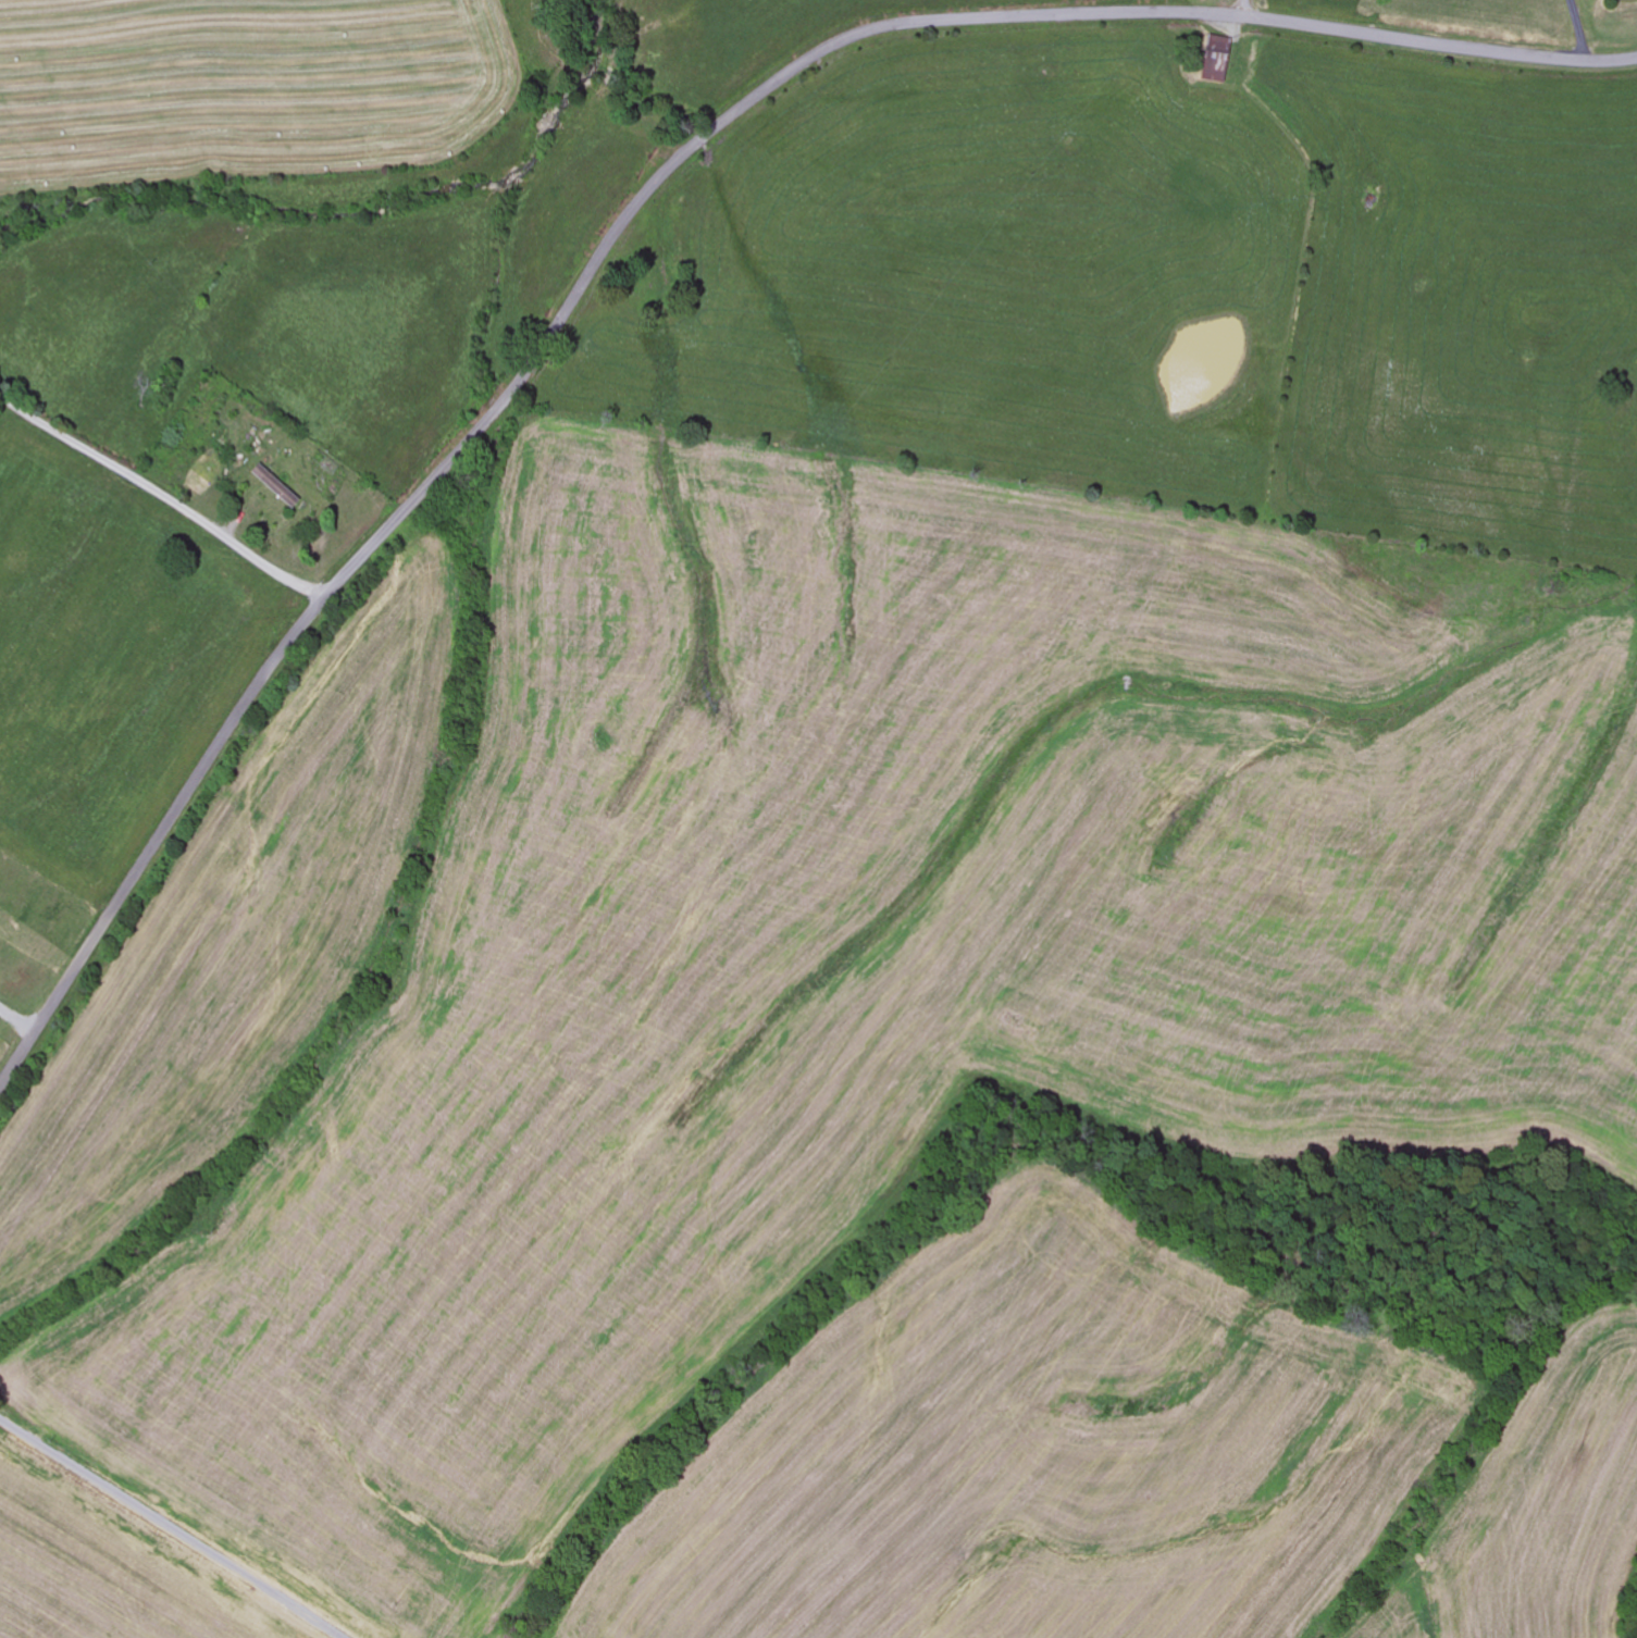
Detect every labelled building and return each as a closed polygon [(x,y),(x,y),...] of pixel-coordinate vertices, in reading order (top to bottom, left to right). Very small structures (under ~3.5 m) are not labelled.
[(1228,40),(1204,37),(1199,83),(1223,86),(1228,40)]
